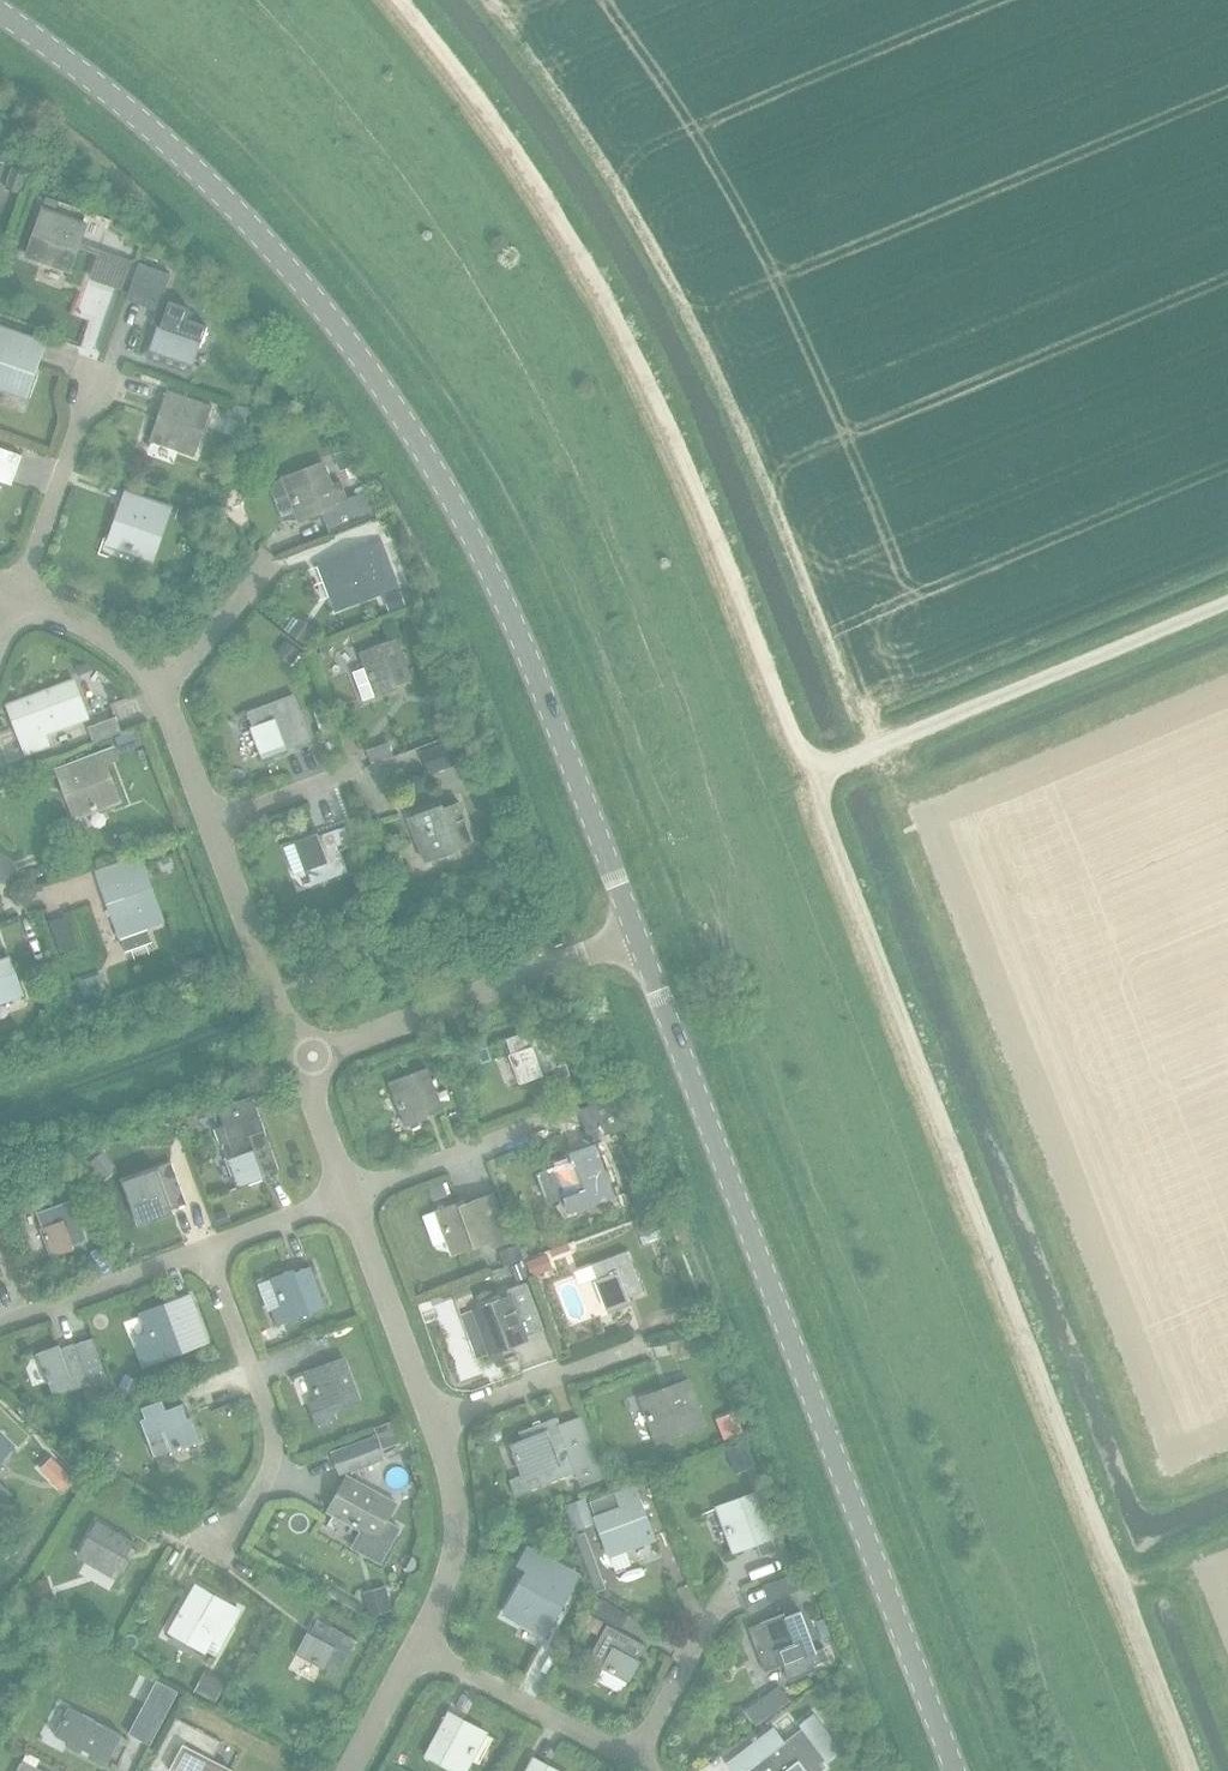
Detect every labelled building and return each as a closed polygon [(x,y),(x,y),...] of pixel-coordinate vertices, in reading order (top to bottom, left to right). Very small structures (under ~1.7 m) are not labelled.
[(11,171),(5,187),(20,192),(25,176),(11,171)] [(43,207),(26,253),(41,259),(40,261),(70,271),(78,248),(75,247),(84,222),(43,207)] [(118,255),(107,285),(121,290),(132,260),(118,255)] [(139,262),(128,292),(160,304),(171,274),(139,262)] [(157,325),(149,348),(151,345),(168,351),(167,352),(172,354),(172,353),(179,355),(177,358),(179,359),(179,357),(194,362),(207,325),(187,319),(191,308),(169,301),(160,326),(157,325)] [(45,340),(0,324),(0,387),(25,396),(45,340)] [(195,453),(213,405),(168,389),(150,440),(179,450),(180,448),(195,453)] [(236,403),(230,417),(244,422),(249,408),(236,403)] [(11,484),(22,454),(0,447),(0,480),(11,484)] [(337,452),(333,454),(339,469),(347,467),(351,465),(345,449),(337,452)] [(321,463),(285,476),(291,490),(288,491),(299,520),(321,512),(320,509),(346,499),(340,481),(329,485),(321,463)] [(153,556),(171,504),(126,489),(107,542),(136,552),(137,551),(153,556)] [(194,512),(179,507),(175,518),(189,523),(194,512)] [(343,589),(349,604),(402,585),(386,543),(354,555),(353,551),(319,564),(330,594),(343,589)] [(402,588),(394,591),(398,602),(406,599),(402,588)] [(299,619),(289,634),(307,646),(317,631),(299,619)] [(370,627),(351,634),(354,641),(372,634),(370,627)] [(361,650),(367,665),(364,666),(375,696),(399,687),(398,684),(412,678),(397,637),(361,650)] [(276,652),(292,664),(302,651),(285,639),(276,652)] [(319,646),(324,659),(332,656),(328,643),(319,646)] [(73,722),(72,720),(87,715),(73,678),(20,699),(25,713),(12,718),(25,753),(49,744),(45,733),(73,722)] [(112,681),(100,685),(101,687),(104,695),(116,691),(112,681)] [(101,687),(87,692),(91,705),(105,700),(104,695),(101,687)] [(262,756),(296,743),(310,738),(293,694),(248,711),(253,725),(251,726),(262,756)] [(439,707),(424,712),(431,732),(446,726),(439,707)] [(121,731),(116,716),(87,726),(93,742),(121,731)] [(140,728),(115,737),(120,751),(145,742),(140,728)] [(430,771),(465,758),(457,737),(422,750),(430,771)] [(93,755),(96,765),(64,777),(70,792),(66,794),(75,817),(104,805),(104,804),(118,798),(105,764),(117,759),(113,748),(93,755)] [(425,860),(438,855),(474,842),(459,801),(444,807),(442,803),(408,816),(425,860)] [(349,870),(341,850),(352,846),(344,826),(319,835),(317,832),(293,841),(304,870),(307,869),(313,883),(349,870)] [(164,921),(159,907),(146,871),(106,886),(111,901),(107,903),(120,937),(164,921)] [(404,873),(388,878),(394,894),(409,889),(404,873)] [(367,880),(371,892),(382,888),(378,876),(367,880)] [(78,947),(66,915),(49,921),(60,953),(78,947)] [(23,994),(15,971),(12,972),(6,957),(0,959),(0,1002),(23,994)] [(101,973),(82,980),(91,1009),(109,1003),(105,989),(106,988),(101,973)] [(309,997),(319,993),(318,989),(308,993),(309,997)] [(566,1062),(557,1065),(543,1025),(507,1038),(512,1052),(510,1053),(520,1083),(543,1075),(542,1072),(547,1070),(551,1081),(570,1074),(566,1062)] [(429,1116),(428,1114),(443,1108),(441,1103),(437,1092),(428,1067),(392,1080),(397,1095),(395,1095),(406,1125),(429,1116)] [(446,1088),(437,1092),(441,1103),(450,1099),(446,1088)] [(590,1140),(616,1131),(626,1128),(613,1092),(577,1105),(590,1140)] [(279,1167),(264,1127),(252,1095),(221,1107),(227,1124),(218,1127),(240,1186),(266,1176),(264,1173),(279,1167)] [(150,1138),(130,1146),(134,1157),(154,1150),(150,1138)] [(552,1167),(538,1172),(548,1202),(562,1197),(565,1196),(570,1210),(606,1197),(592,1158),(600,1155),(596,1143),(576,1150),(580,1161),(576,1162),(575,1159),(552,1167)] [(117,1167),(106,1153),(92,1166),(103,1179),(117,1167)] [(171,1161),(122,1180),(138,1224),(172,1211),(171,1208),(186,1202),(171,1161)] [(433,1199),(447,1194),(443,1182),(429,1187),(433,1199)] [(455,1252),(491,1239),(493,1245),(510,1238),(494,1192),(462,1203),(460,1201),(437,1209),(447,1238),(450,1237),(455,1252)] [(74,1247),(73,1244),(88,1239),(73,1198),(37,1211),(42,1226),(40,1226),(51,1256),(74,1247)] [(231,1222),(226,1208),(212,1214),(218,1228),(231,1222)] [(662,1227),(648,1220),(643,1230),(657,1237),(662,1227)] [(516,1243),(498,1250),(504,1266),(512,1263),(523,1258),(517,1245),(516,1243)] [(630,1300),(628,1297),(643,1291),(628,1250),(593,1264),(598,1278),(595,1279),(607,1309),(630,1300)] [(549,1253),(528,1261),(533,1274),(554,1267),(549,1253)] [(521,1261),(511,1265),(516,1280),(527,1276),(521,1261)] [(277,1324),(290,1319),(326,1306),(310,1265),(296,1271),(295,1268),(261,1281),(277,1324)] [(528,1281),(508,1288),(510,1295),(461,1312),(477,1357),(513,1344),(512,1340),(545,1328),(528,1281)] [(468,1283),(452,1289),(459,1307),(474,1301),(468,1283)] [(199,1318),(200,1317),(193,1299),(166,1308),(165,1306),(142,1314),(142,1315),(145,1314),(152,1331),(143,1335),(136,1346),(143,1363),(207,1340),(199,1318)] [(688,1301),(675,1306),(681,1320),(694,1316),(688,1301)] [(58,1344),(35,1353),(46,1382),(48,1381),(53,1396),(89,1383),(96,1401),(114,1395),(93,1337),(76,1344),(75,1342),(60,1348),(58,1344)] [(338,1421),(334,1411),(361,1401),(346,1360),(330,1366),(329,1363),(305,1371),(316,1401),(308,1404),(317,1429),(338,1421)] [(125,1372),(118,1385),(131,1392),(135,1384),(133,1376),(125,1372)] [(640,1398),(651,1428),(653,1427),(658,1441),(706,1423),(690,1379),(678,1384),(663,1389),(640,1398)] [(142,1405),(146,1416),(141,1418),(154,1454),(169,1448),(170,1450),(199,1440),(190,1416),(187,1417),(182,1403),(166,1409),(162,1398),(142,1405)] [(738,1408),(727,1412),(734,1431),(745,1426),(738,1408)] [(598,1463),(577,1471),(557,1416),(518,1430),(519,1432),(520,1431),(523,1441),(511,1445),(512,1446),(514,1445),(516,1452),(515,1452),(517,1457),(518,1457),(524,1473),(509,1478),(515,1494),(577,1471),(582,1484),(603,1476),(598,1463)] [(492,1425),(486,1431),(488,1439),(496,1441),(502,1435),(500,1427),(492,1425)] [(13,1445),(0,1432),(0,1459),(13,1445)] [(331,1452),(339,1474),(383,1458),(374,1436),(331,1452)] [(747,1441),(727,1449),(736,1471),(756,1463),(747,1441)] [(62,1454),(69,1462),(78,1454),(70,1446),(62,1454)] [(51,1456),(41,1466),(63,1488),(73,1478),(51,1456)] [(339,1488),(327,1510),(363,1529),(364,1527),(378,1534),(396,1501),(349,1476),(342,1490),(339,1488)] [(654,1538),(646,1515),(634,1483),(614,1490),(620,1508),(595,1517),(609,1553),(615,1570),(631,1564),(625,1549),(654,1538)] [(9,1495),(0,1486),(0,1504),(9,1495)] [(34,1499),(47,1508),(56,1495),(42,1486),(34,1499)] [(546,1491),(545,1497),(562,1494),(563,1489),(546,1491)] [(720,1506),(726,1522),(724,1523),(735,1552),(758,1544),(762,1555),(777,1550),(772,1534),(771,1535),(755,1493),(720,1506)] [(595,1523),(585,1496),(564,1504),(574,1530),(595,1523)] [(78,1553),(91,1560),(89,1563),(118,1579),(130,1558),(127,1556),(134,1542),(96,1521),(78,1553)] [(0,1549),(0,1550),(8,1557),(20,1543),(12,1536),(0,1549)] [(546,1633),(562,1604),(559,1603),(565,1590),(569,1591),(575,1578),(554,1567),(556,1563),(526,1547),(517,1565),(527,1569),(509,1602),(524,1609),(519,1619),(546,1633)] [(29,1604),(54,1596),(47,1575),(22,1583),(29,1604)] [(363,1591),(369,1615),(392,1609),(386,1585),(363,1591)] [(222,1642),(231,1625),(239,1611),(196,1587),(173,1629),(205,1647),(211,1636),(222,1642)] [(328,1594),(359,1612),(364,1605),(332,1587),(328,1594)] [(596,1597),(589,1611),(620,1627),(627,1613),(596,1597)] [(812,1671),(810,1665),(829,1658),(825,1648),(817,1651),(801,1611),(786,1617),(785,1613),(749,1627),(765,1670),(783,1663),(789,1680),(812,1671)] [(825,1617),(816,1621),(822,1637),(831,1634),(825,1617)] [(317,1619),(310,1633),(307,1631),(295,1653),(323,1668),(324,1666),(337,1673),(355,1639),(317,1619)] [(588,1657),(603,1665),(602,1667),(628,1682),(640,1660),(638,1659),(645,1645),(607,1624),(588,1657)] [(207,1670),(195,1692),(216,1703),(228,1681),(207,1670)] [(158,1680),(129,1733),(151,1745),(179,1691),(158,1680)] [(779,1685),(745,1710),(756,1725),(790,1700),(779,1685)] [(244,1691),(229,1701),(238,1714),(253,1704),(244,1691)] [(186,1693),(178,1709),(190,1716),(199,1700),(186,1693)] [(124,1735),(69,1706),(54,1734),(109,1763),(124,1735)] [(821,1762),(826,1758),(827,1759),(842,1748),(815,1712),(800,1723),(803,1727),(786,1740),(775,1726),(727,1762),(734,1770),(821,1770),(825,1768),(821,1762)] [(461,1723),(447,1716),(427,1754),(458,1770),(462,1770),(468,1759),(471,1761),(485,1733),(463,1721),(461,1723)] [(841,1725),(850,1737),(862,1729),(853,1717),(849,1720),(841,1725)] [(175,1770),(229,1770),(230,1769),(183,1743),(169,1768),(175,1770)] [(26,1752),(22,1759),(36,1767),(39,1759),(26,1752)] [(36,1767),(22,1759),(16,1770),(44,1770),(36,1767)] [(545,1769),(532,1761),(527,1770),(557,1770),(547,1766),(545,1769)]
